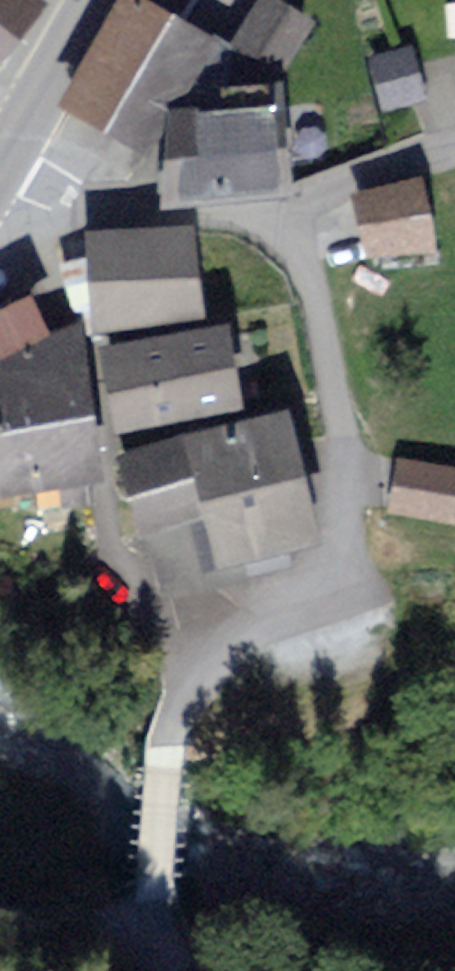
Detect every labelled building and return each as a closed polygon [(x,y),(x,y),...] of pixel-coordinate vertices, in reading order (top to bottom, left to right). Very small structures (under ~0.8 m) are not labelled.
[(39,0),(0,0),(0,48),(39,0)] [(279,73),(311,17),(281,0),(261,0),(233,51),(141,0),(122,0),(67,97),(150,144),(185,82),(279,73)] [(410,48),(374,57),(387,104),(422,94),(410,48)] [(200,102),(179,104),(184,188),(274,183),(269,103),(279,102),(277,81),(199,86),(200,102)] [(427,239),(421,187),(363,193),(369,246),(427,239)] [(189,226),(92,234),(101,322),(197,314),(189,226)] [(0,308),(0,348),(41,327),(25,295),(0,308)] [(222,326),(106,348),(120,422),(236,401),(222,326)] [(90,412),(78,327),(0,363),(0,425),(90,412)] [(90,412),(0,425),(0,486),(99,471),(90,412)] [(314,529),(284,412),(124,453),(143,525),(211,507),(223,553),(314,529)] [(402,462),(393,498),(454,513),(454,508),(454,475),(402,462)]
